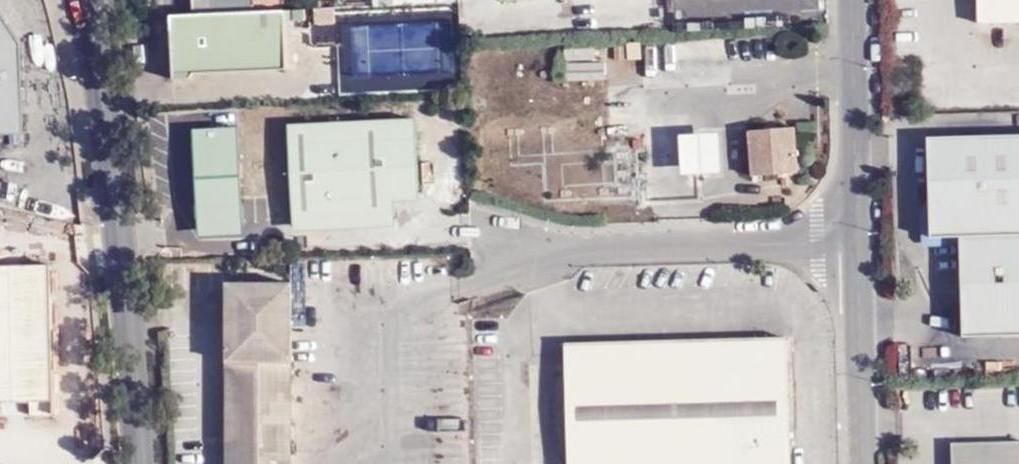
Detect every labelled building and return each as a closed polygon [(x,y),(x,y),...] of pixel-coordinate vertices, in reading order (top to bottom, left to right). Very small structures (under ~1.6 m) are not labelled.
[(192,15),(280,11),(279,0),(191,0),(192,15)] [(978,24),(1018,23),(1018,0),(978,0),(978,24)] [(192,15),(170,15),(173,80),(190,79),(194,74),(287,70),(284,11),(280,11),(192,15)] [(22,136),(20,47),(0,14),(0,138),(22,136)] [(566,81),(605,80),(605,63),(565,63),(566,81)] [(294,227),(397,222),(395,197),(421,196),(418,123),(289,129),(294,227)] [(163,132),(169,222),(268,216),(263,126),(163,132)] [(748,131),(752,177),(798,173),(795,127),(748,131)] [(679,134),(682,175),(722,172),(720,132),(679,134)] [(961,277),(1018,276),(1018,135),(927,137),(930,238),(960,237),(961,277)] [(0,266),(0,417),(8,417),(3,400),(48,401),(49,267),(0,266)] [(961,277),(963,337),(1018,335),(1018,276),(961,277)] [(292,284),(227,284),(227,463),(292,463),(292,284)] [(565,345),(568,463),(791,463),(787,340),(565,345)] [(952,463),(1018,463),(1018,442),(952,444),(952,463)]
